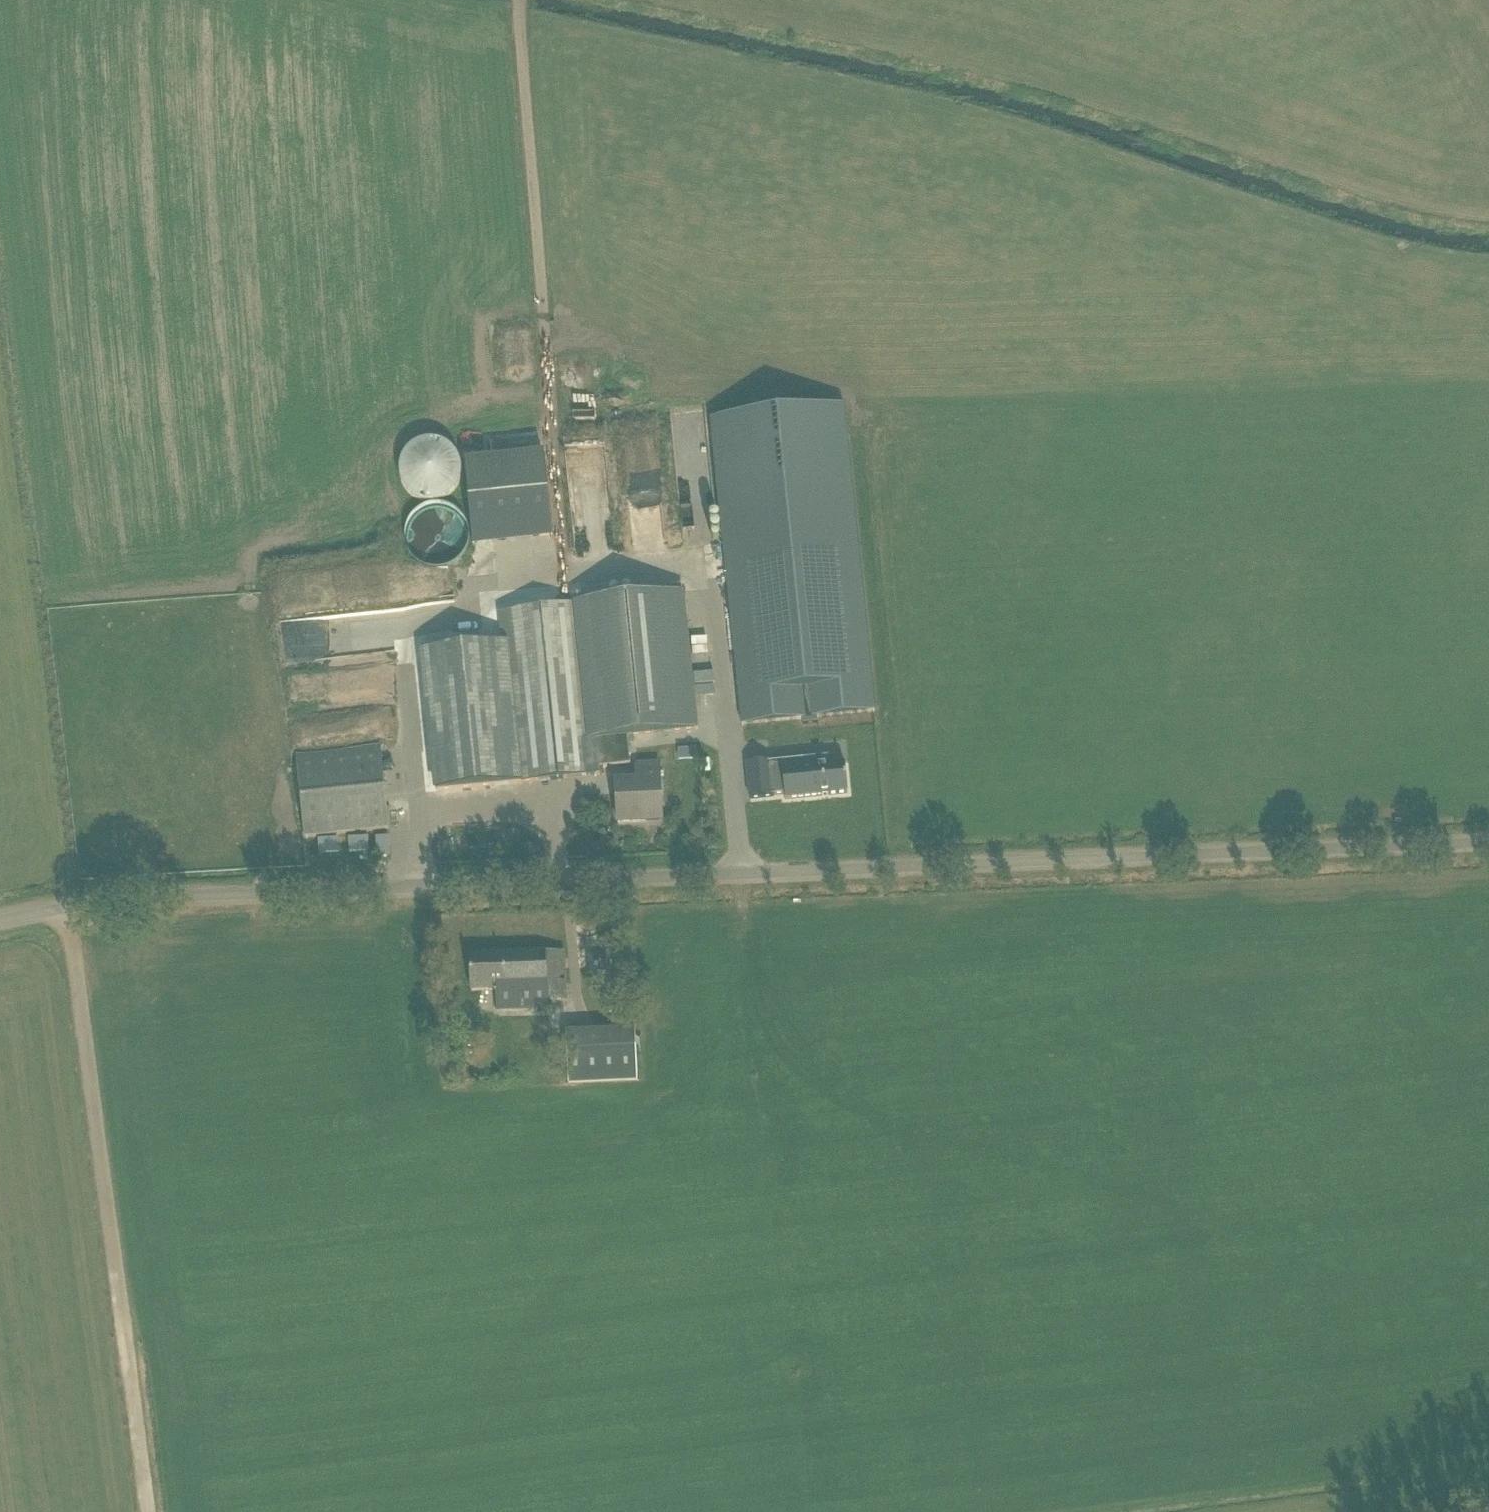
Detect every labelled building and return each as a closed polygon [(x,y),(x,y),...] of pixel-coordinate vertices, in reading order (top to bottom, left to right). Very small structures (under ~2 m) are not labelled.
[(761,413),(711,418),(742,724),(808,718),(869,712),(875,711),(844,405),(767,413),(761,413)] [(465,458),(472,541),(552,534),(544,451),(465,458)] [(432,561),(469,557),(463,506),(416,512),(421,560),(432,558),(432,561)] [(582,604),(573,605),(585,741),(626,737),(699,731),(685,592),(582,604)] [(503,644),(422,652),(437,792),(598,776),(600,776),(599,767),(629,765),(626,737),(585,741),(573,605),(500,611),(503,644)] [(381,747),(297,755),(305,837),(389,829),(381,747)] [(782,770),(770,771),(773,798),(784,797),(785,801),(848,794),(845,764),(827,765),(826,759),(805,761),(806,768),(782,770)] [(659,766),(635,766),(636,789),(616,790),(618,823),(661,821),(661,801),(659,766)] [(565,1003),(564,971),(564,952),(470,955),(470,976),(471,994),(494,993),(495,1013),(547,1011),(547,1003),(565,1003)] [(566,1034),(568,1086),(637,1083),(635,1031),(566,1034)]
